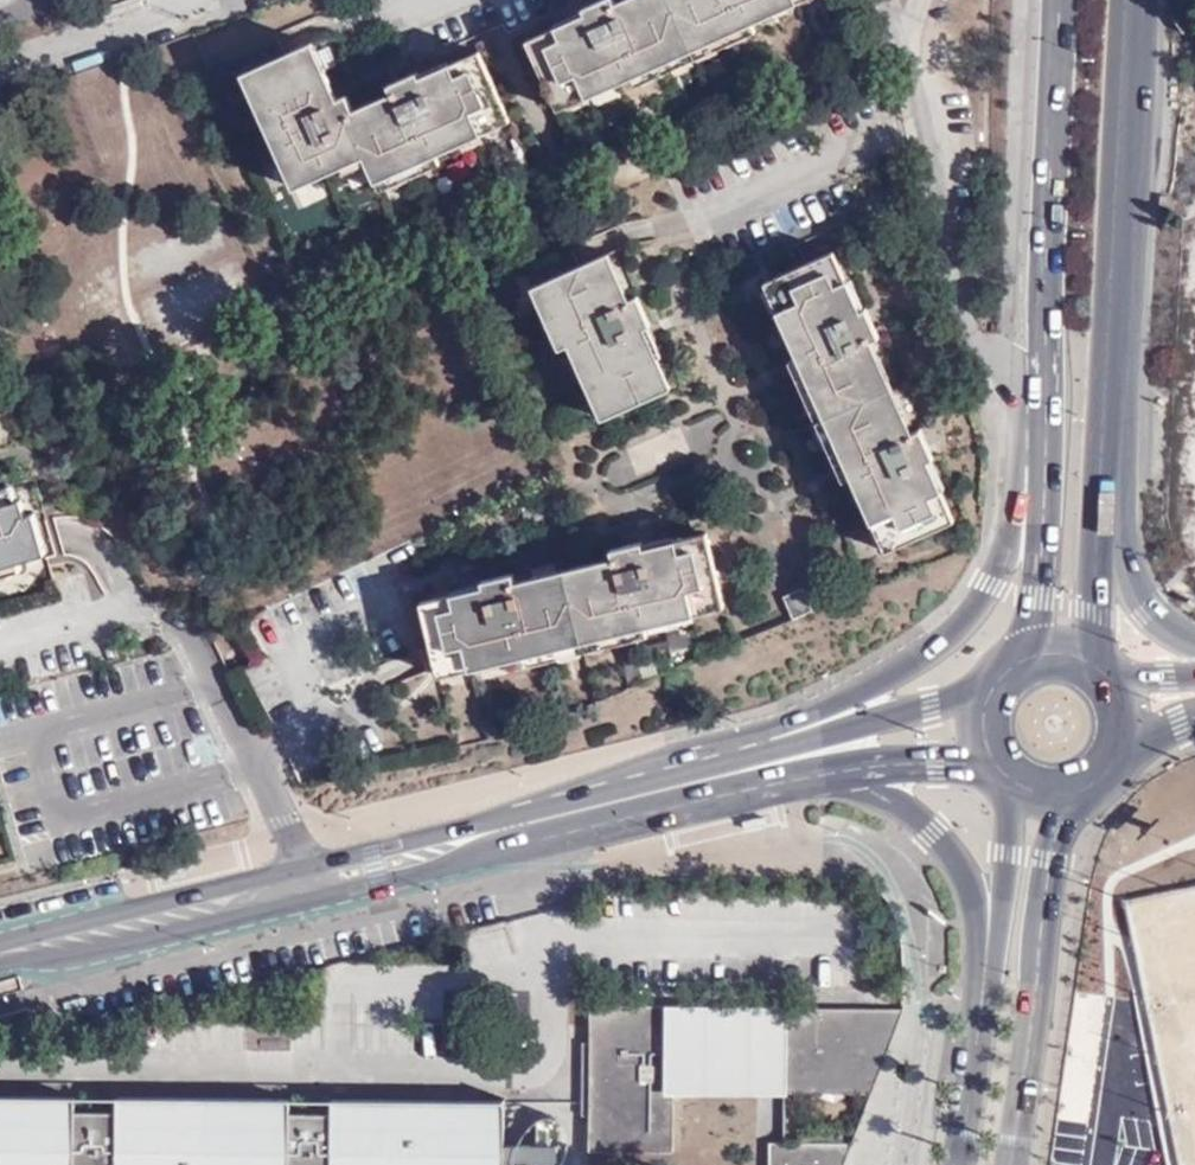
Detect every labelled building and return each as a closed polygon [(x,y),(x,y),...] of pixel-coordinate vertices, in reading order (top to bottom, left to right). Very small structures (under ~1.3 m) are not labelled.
[(771,0),(635,0),(617,8),(614,0),(595,0),(580,6),(584,16),(557,28),(555,25),(526,38),(553,99),(612,73),(616,82),(631,75),(752,20),(767,14),(761,5),(771,0)] [(761,5),(767,14),(797,0),(771,0),(761,5)] [(756,29),(752,20),(631,75),(634,84),(756,29)] [(314,74),(324,70),(312,43),(302,48),(314,74)] [(448,137),(506,112),(478,51),(448,63),(449,67),(421,79),(417,70),(387,84),(396,106),(360,123),(346,93),(336,98),(324,70),(314,74),(302,48),(253,70),(264,98),(255,101),(280,158),(291,154),(302,183),(364,155),(375,181),(435,154),(452,146),(448,137)] [(264,98),(253,70),(243,74),(255,101),(264,98)] [(612,73),(553,99),(557,108),(616,82),(612,73)] [(510,120),(506,112),(448,137),(452,146),(510,120)] [(293,187),(302,183),(291,154),(280,158),(293,187)] [(439,162),(435,154),(375,181),(378,190),(439,162)] [(835,251),(774,277),(800,336),(793,339),(800,355),(853,475),(859,489),(868,486),(895,547),(955,519),(942,489),(939,490),(925,461),(934,456),(922,429),(913,431),(906,435),(866,343),(872,340),(880,336),(867,307),(858,310),(835,251)] [(610,253),(601,257),(622,301),(630,298),(610,253)] [(622,301),(601,257),(544,282),(571,341),(577,356),(587,352),(612,412),(674,385),(659,355),(656,357),(644,327),(651,323),(639,294),(630,298),(622,301)] [(800,336),(774,277),(767,281),(793,339),(800,336)] [(571,341),(544,282),(534,285),(561,346),(571,341)] [(913,431),(872,340),(866,343),(906,435),(913,431)] [(604,417),(612,412),(587,352),(577,356),(604,417)] [(853,475),(800,355),(791,359),(844,479),(853,475)] [(16,559),(46,550),(34,510),(25,513),(20,497),(15,498),(12,486),(0,489),(0,563),(16,559)] [(886,550),(895,547),(868,486),(859,489),(886,550)] [(662,612),(726,598),(710,532),(678,539),(679,543),(648,550),(647,542),(615,549),(617,559),(619,564),(520,589),(519,581),(517,572),(486,579),(488,589),(457,596),(457,592),(423,600),(439,666),(502,651),(504,660),(521,656),(649,627),(666,623),(662,612)] [(0,563),(0,573),(19,568),(16,559),(0,563)] [(619,564),(617,559),(519,581),(520,589),(619,564)] [(790,609),(810,599),(805,588),(786,596),(790,609)] [(728,608),(726,598),(662,612),(666,623),(728,608)] [(815,611),(810,599),(790,609),(795,620),(815,611)] [(651,636),(649,627),(521,656),(523,666),(651,636)] [(502,651),(439,666),(441,675),(504,660),(502,651)] [(903,1007),(785,1005),(785,1010),(670,1010),(670,1004),(588,1003),(588,1041),(587,1115),(587,1150),(672,1151),(673,1092),(782,1092),(782,1141),(768,1141),(768,1164),(843,1164),(903,1007)] [(0,1093),(0,1164),(504,1164),(504,1163),(504,1144),(505,1096),(0,1093)] [(557,1144),(504,1144),(504,1163),(557,1163),(557,1144)]
